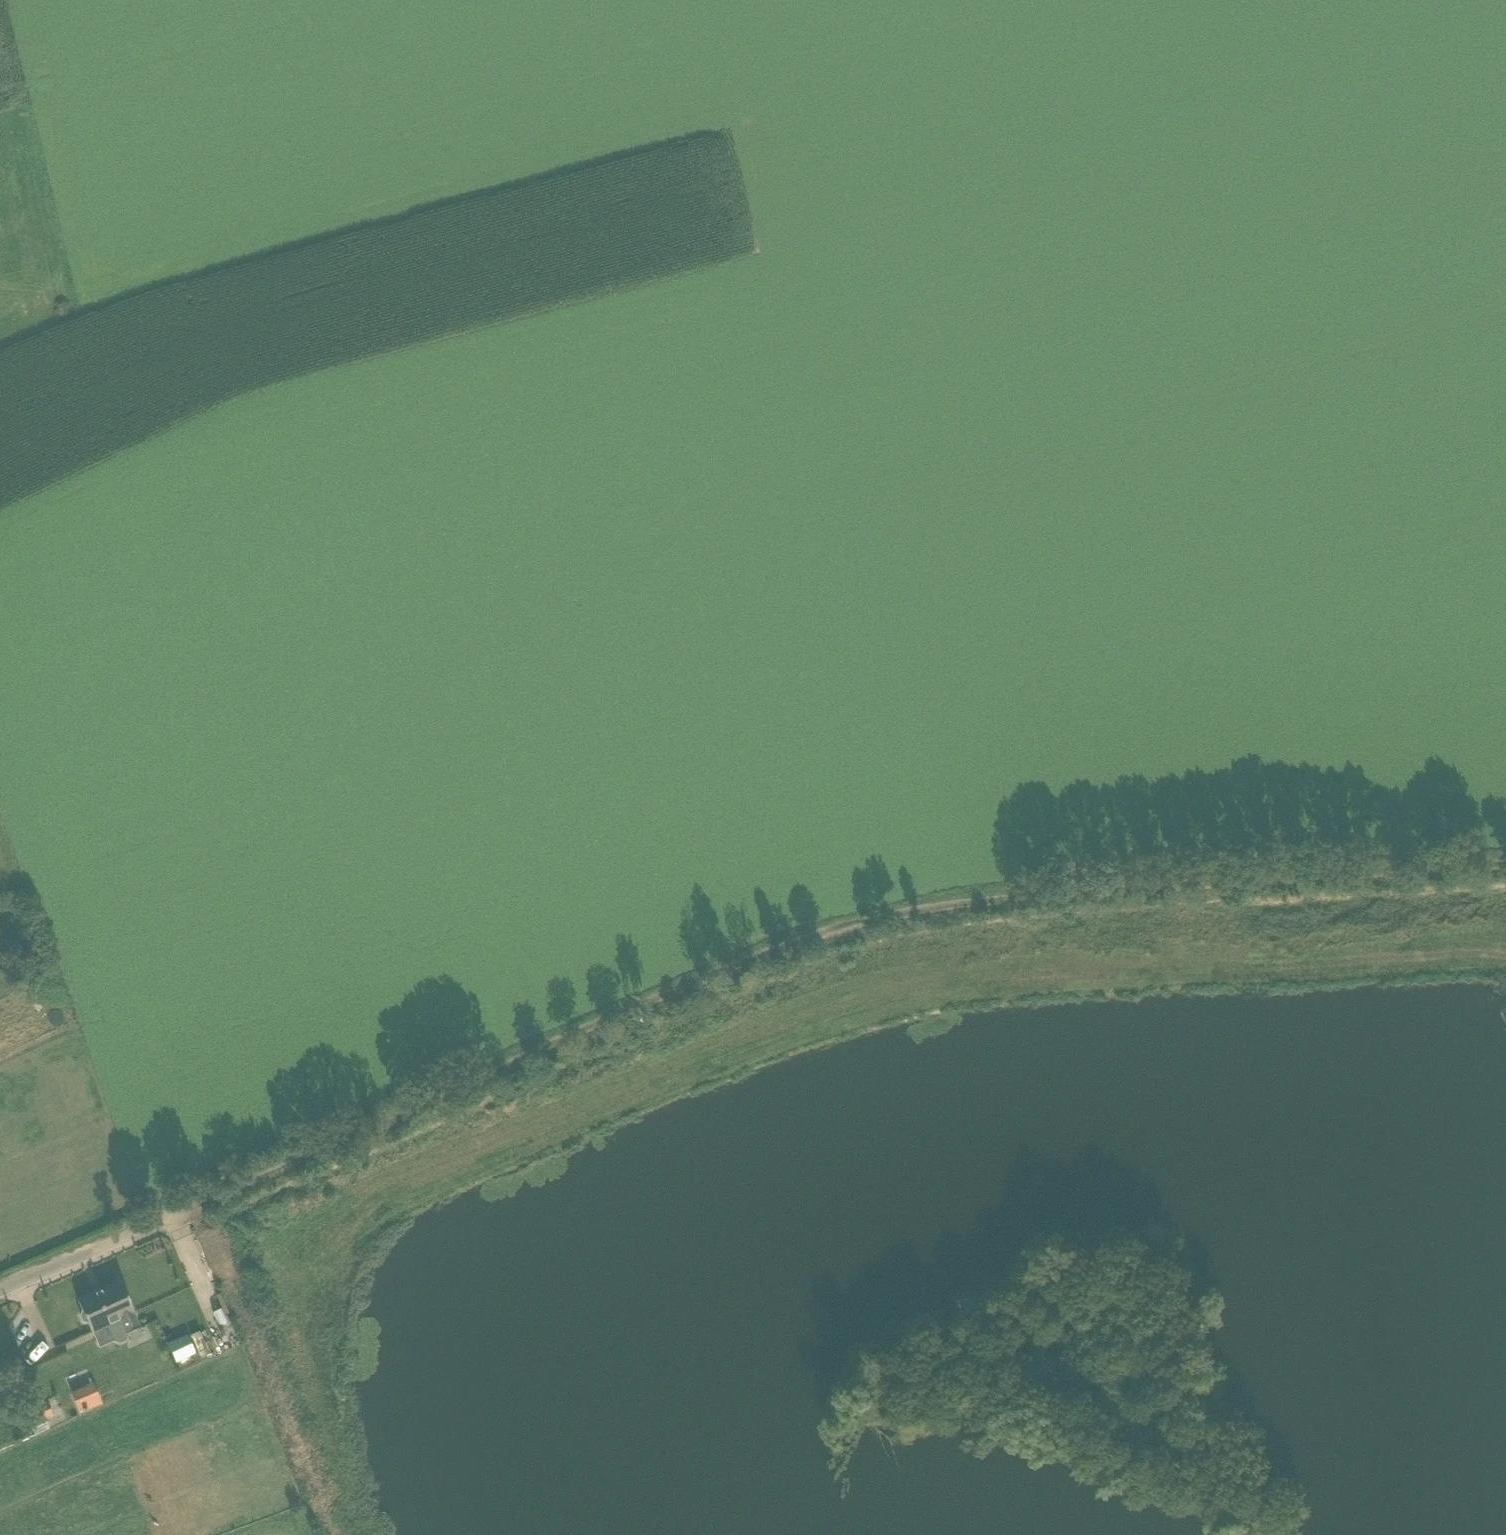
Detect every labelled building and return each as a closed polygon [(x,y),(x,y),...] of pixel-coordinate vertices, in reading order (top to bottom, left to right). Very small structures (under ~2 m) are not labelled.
[(113,1341),(120,1344),(125,1342),(128,1333),(141,1328),(120,1282),(77,1301),(81,1310),(79,1315),(82,1321),(87,1323),(92,1334),(107,1327),(113,1341)] [(168,1344),(177,1362),(195,1354),(187,1335),(168,1344)] [(93,1384),(71,1393),(80,1414),(102,1405),(93,1384)]
